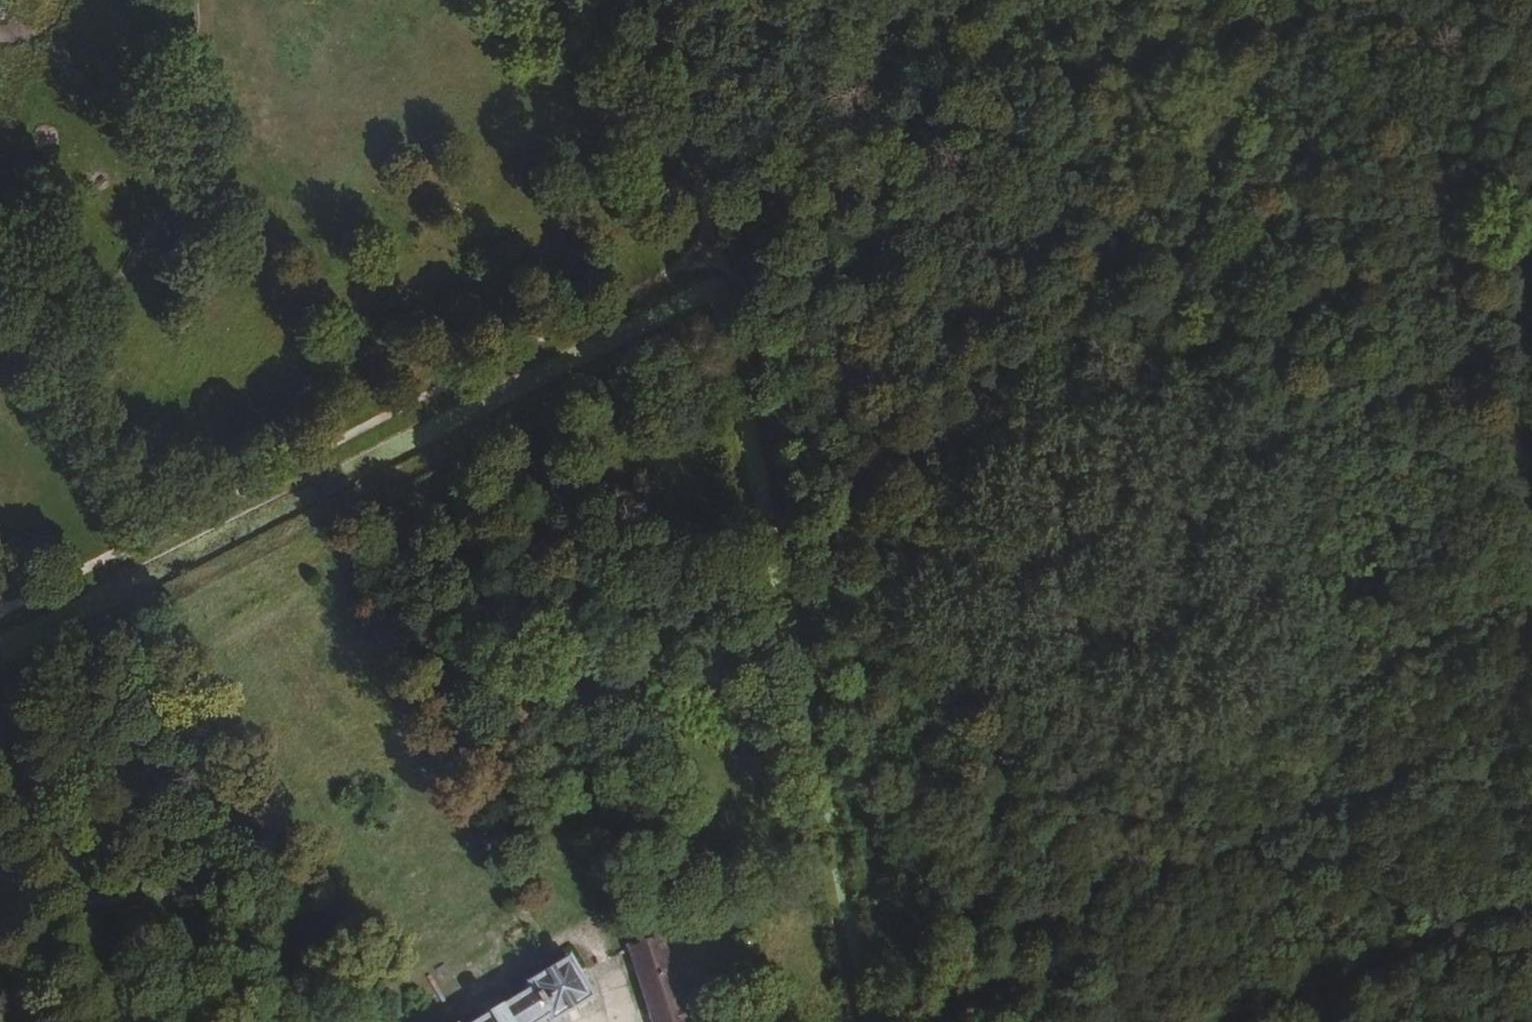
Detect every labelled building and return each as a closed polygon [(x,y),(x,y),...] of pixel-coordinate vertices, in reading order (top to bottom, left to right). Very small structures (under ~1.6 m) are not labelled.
[(661,938),(627,952),(649,1021),(688,1021),(661,938)] [(547,1020),(548,1021),(558,1021),(594,1001),(577,974),(568,958),(525,984),(529,991),(478,1021),(543,1021),(547,1020)]
